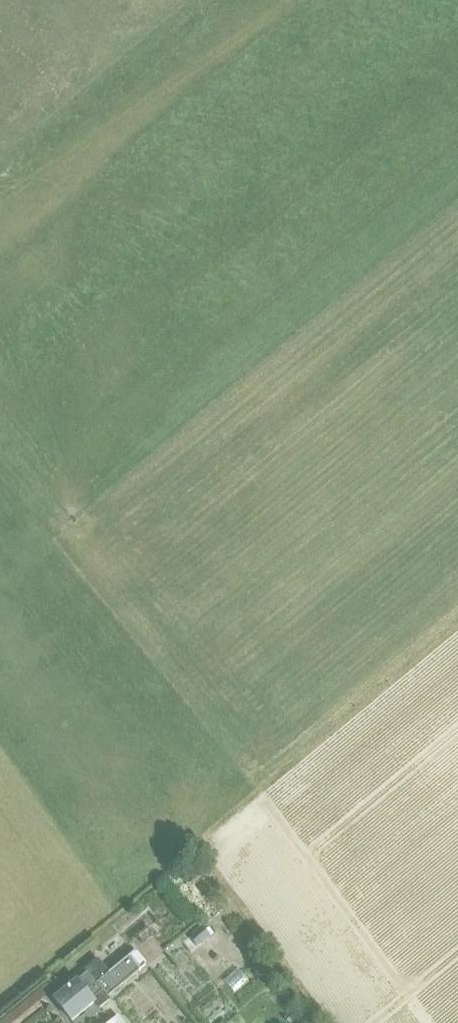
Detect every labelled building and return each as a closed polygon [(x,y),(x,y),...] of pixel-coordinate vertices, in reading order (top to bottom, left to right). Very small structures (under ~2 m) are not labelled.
[(201,942),(219,931),(211,919),(193,929),(201,942)] [(110,1000),(109,997),(146,966),(135,953),(110,972),(99,959),(85,970),(87,973),(54,1000),(72,1022),(94,1003),(99,1009),(110,1000)] [(211,983),(197,998),(208,1009),(222,994),(211,983)]
